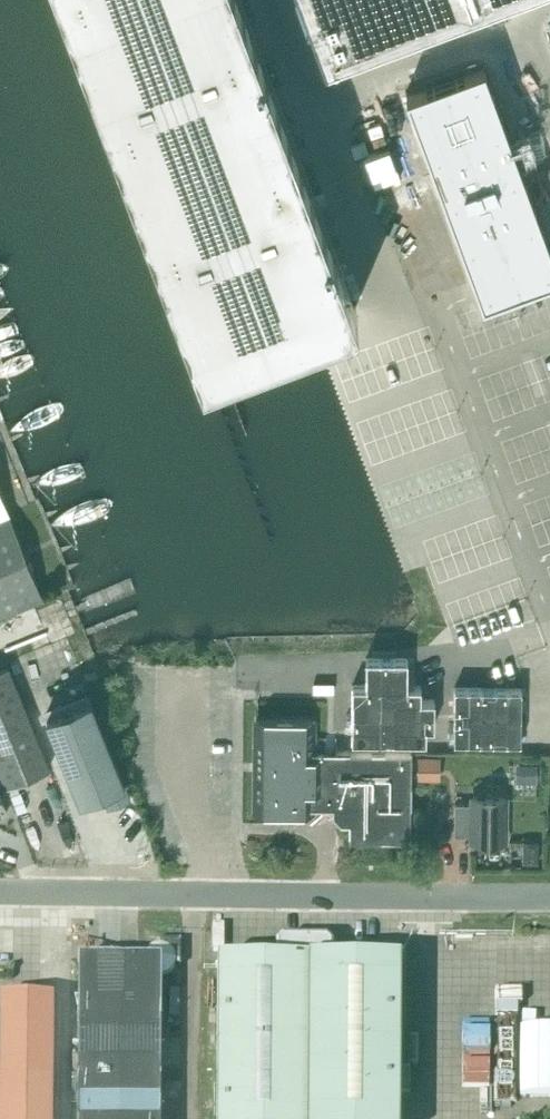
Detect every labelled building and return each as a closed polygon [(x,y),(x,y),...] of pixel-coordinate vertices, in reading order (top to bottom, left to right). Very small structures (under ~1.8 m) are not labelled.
[(269,542),(424,485),(276,85),(424,29),(438,67),(540,29),(529,0),(67,0),(269,542)] [(484,55),(407,84),(484,291),(549,267),(549,233),(484,55)] [(41,597),(7,514),(0,517),(0,614),(41,597)] [(6,785),(50,768),(17,684),(16,685),(7,663),(0,666),(0,769),(6,785)] [(451,686),(450,739),(522,740),(523,687),(451,686)] [(91,695),(46,712),(79,797),(101,788),(108,805),(131,796),(91,695)] [(341,806),(349,814),(349,837),(409,837),(412,751),(312,748),(312,714),(254,715),(259,810),(311,811),(311,806),(341,806)] [(438,778),(438,755),(418,755),(418,778),(438,778)] [(523,762),(522,781),(537,782),(537,763),(523,762)] [(506,840),(507,797),(473,796),(473,803),(456,803),(455,834),(473,834),(473,840),(506,840)] [(523,840),(523,862),(539,862),(539,840),(523,840)] [(181,940),(156,940),(156,943),(153,944),(151,945),(148,947),(146,949),(145,952),(144,954),(143,957),(143,960),(78,959),(77,1118),(160,1118),(160,978),(163,978),(166,977),(169,976),(172,974),(174,972),(176,969),(177,967),(178,964),(180,964),(181,940)] [(217,1118),(398,1118),(400,962),(338,960),(332,956),(332,944),(327,940),(283,940),(278,945),(277,960),(219,960),(217,1118)] [(53,998),(0,997),(0,1002),(0,1118),(52,1118),(53,998)] [(519,1097),(549,1097),(549,1029),(520,1028),(519,1097)]
